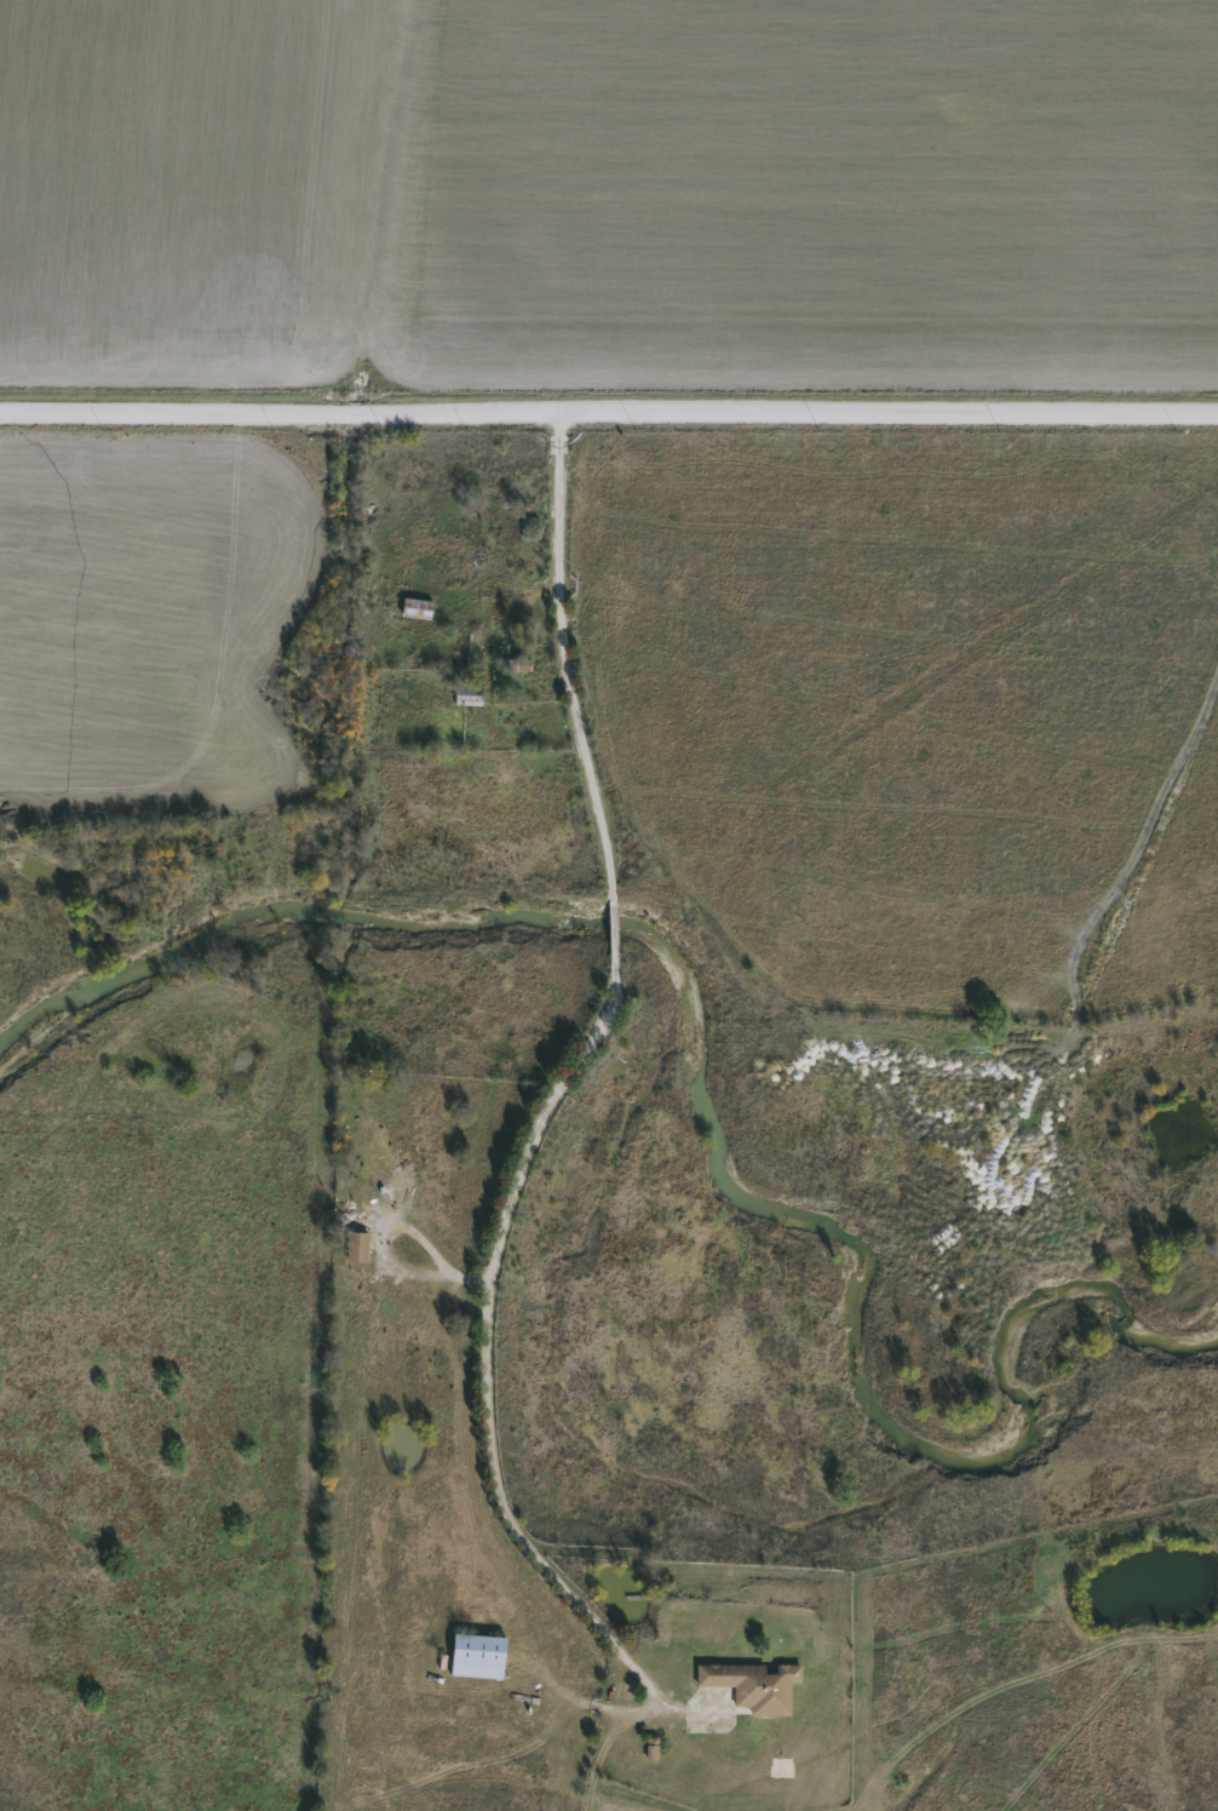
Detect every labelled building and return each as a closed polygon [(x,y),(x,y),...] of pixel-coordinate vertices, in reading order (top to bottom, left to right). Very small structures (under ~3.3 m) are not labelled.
[(401,618),(402,598),(432,600),(431,620),(401,618)] [(482,688),(482,705),(454,705),(454,688),(482,688)] [(369,1209),(370,1194),(383,1194),(383,1209),(369,1209)] [(368,1263),(347,1263),(347,1232),(368,1233),(368,1263)] [(450,1677),(453,1634),(506,1638),(502,1680),(450,1677)] [(766,1666),(766,1674),(776,1674),(776,1666),(802,1666),(802,1684),(791,1683),(791,1717),(749,1717),(749,1708),(734,1708),(734,1687),(696,1687),(696,1664),(766,1666)]
